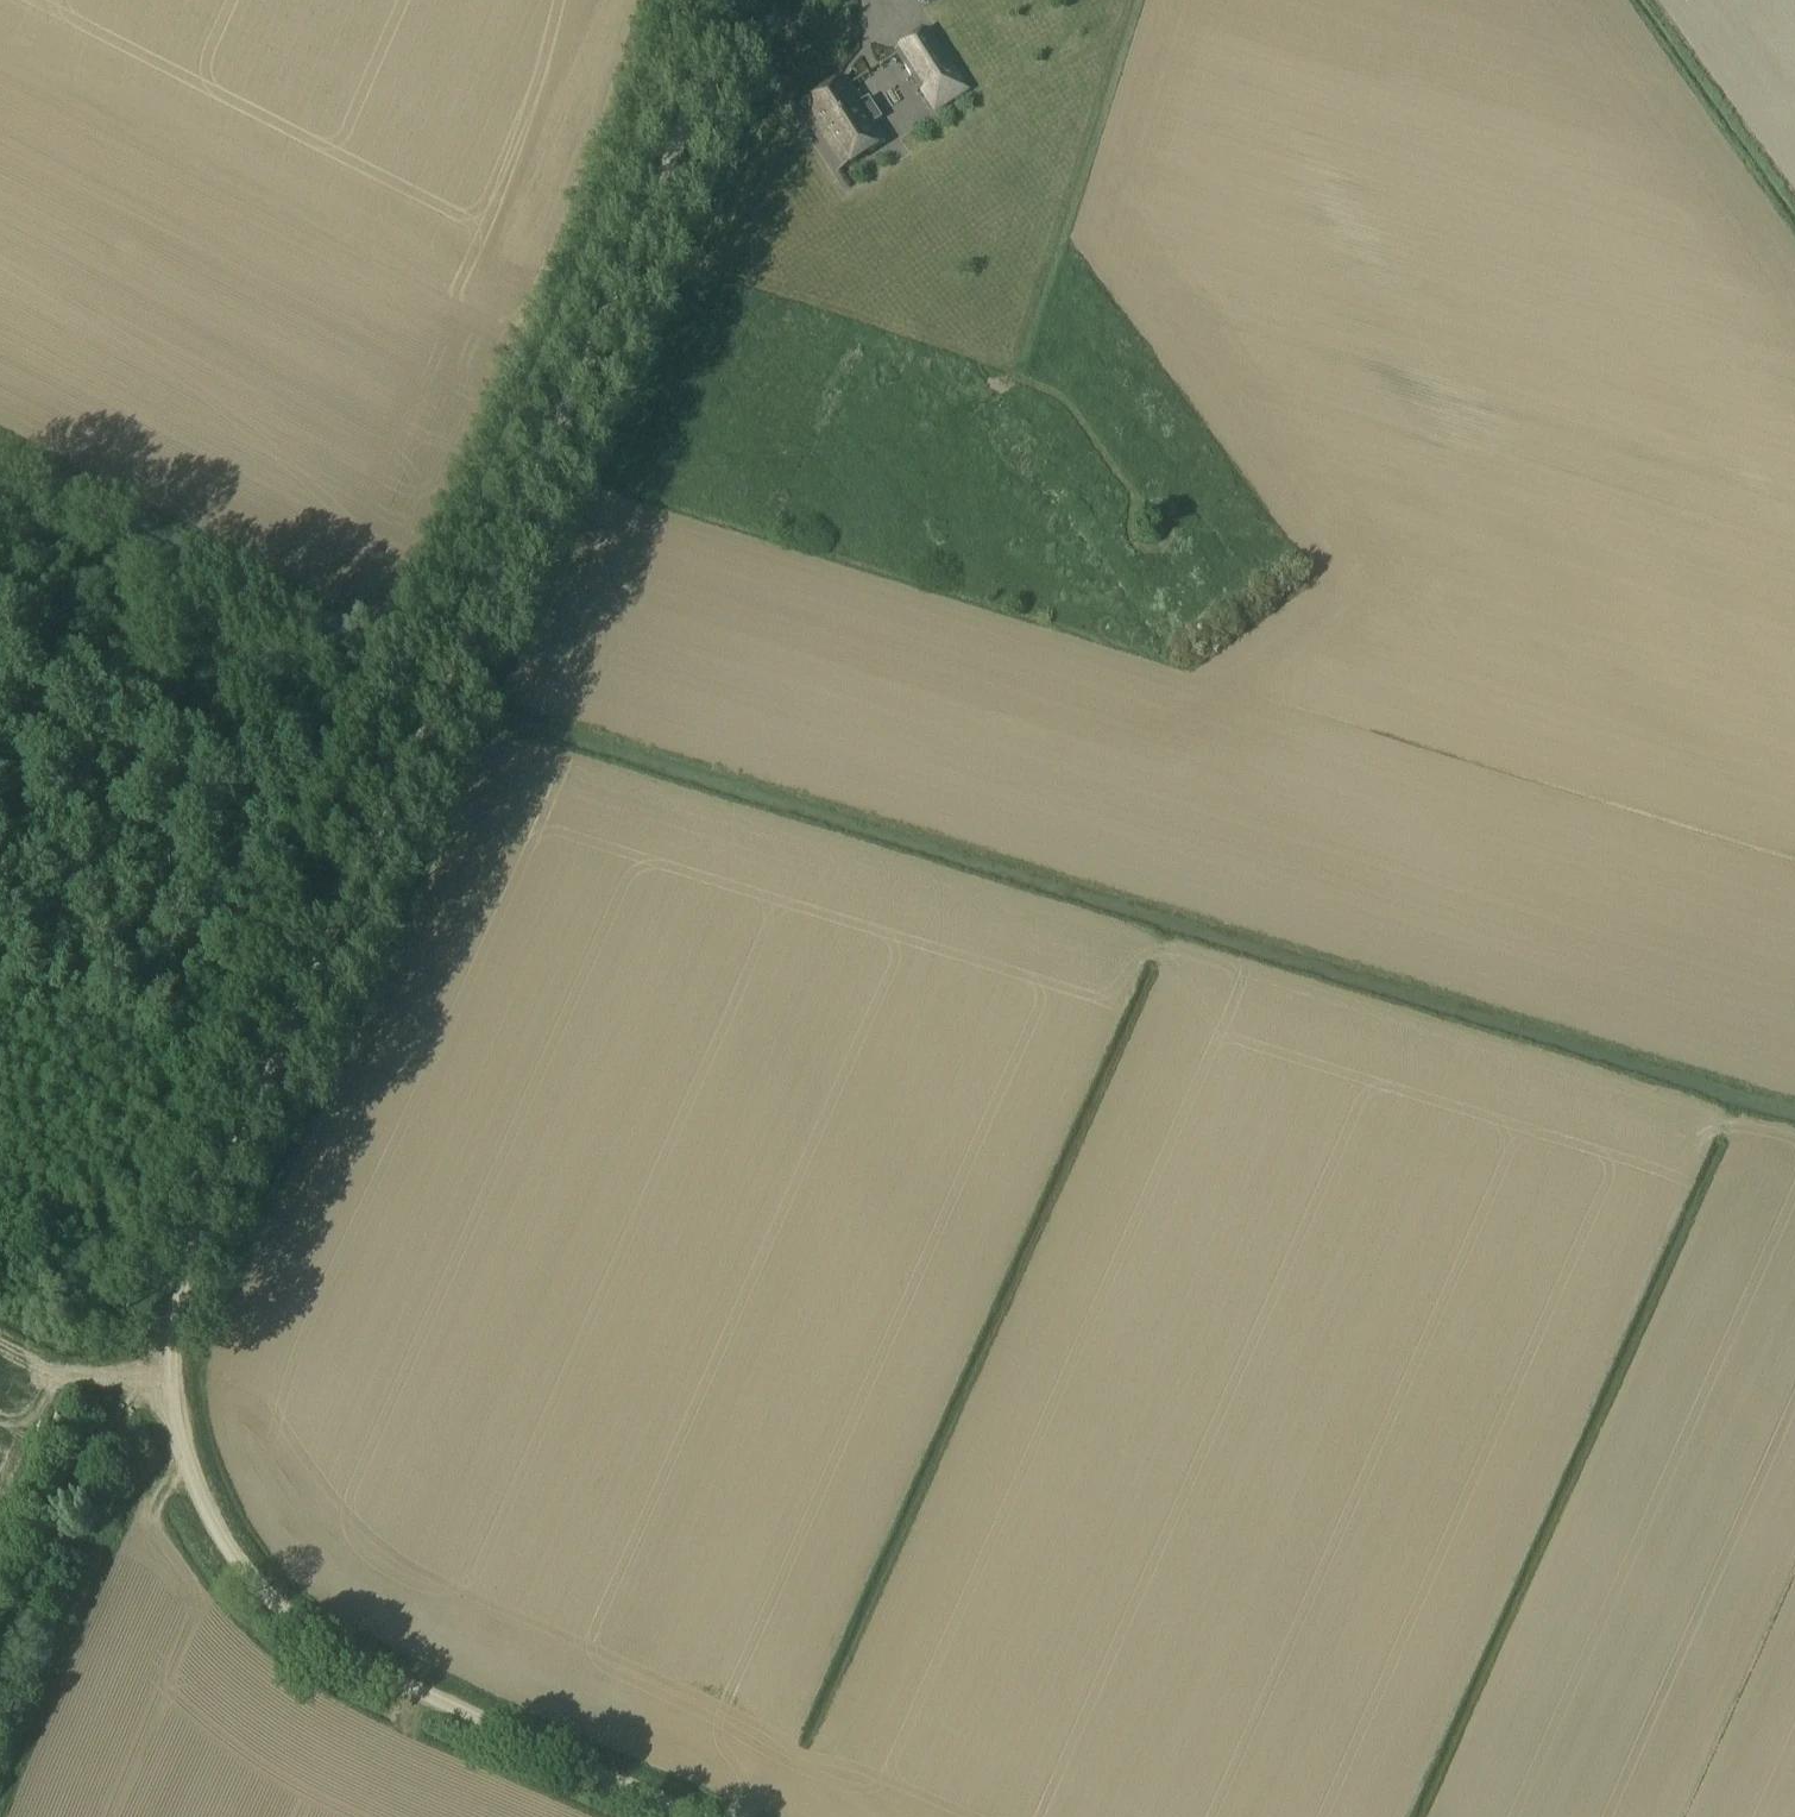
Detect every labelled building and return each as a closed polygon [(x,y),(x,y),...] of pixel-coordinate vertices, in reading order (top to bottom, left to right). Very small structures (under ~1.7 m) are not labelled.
[(933,34),(900,55),(909,69),(908,70),(915,80),(916,80),(925,95),(958,74),(933,34)] [(850,81),(802,111),(839,170),(886,140),(850,81)]
